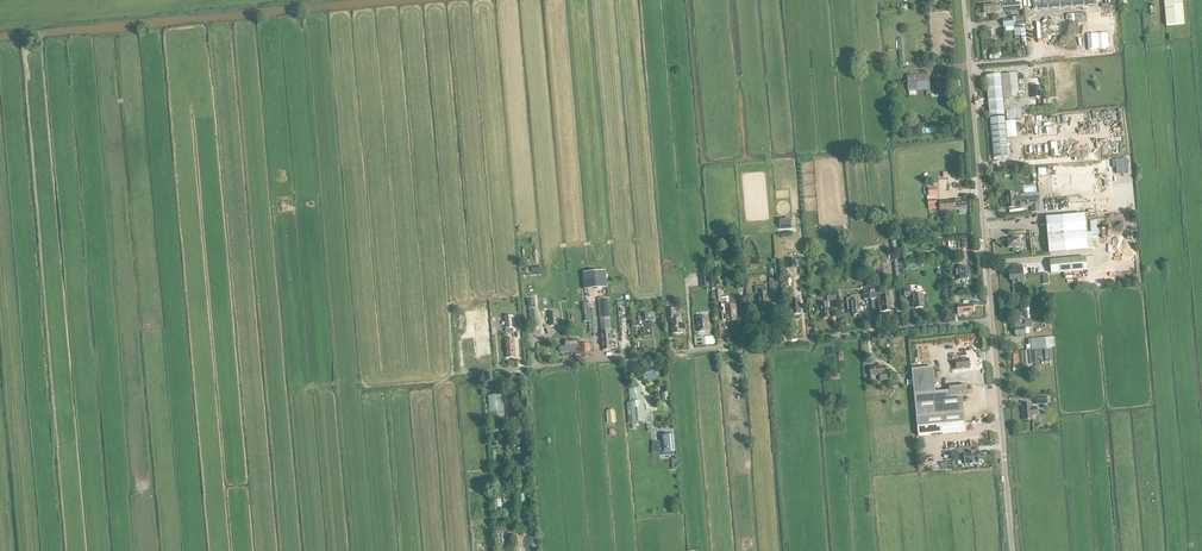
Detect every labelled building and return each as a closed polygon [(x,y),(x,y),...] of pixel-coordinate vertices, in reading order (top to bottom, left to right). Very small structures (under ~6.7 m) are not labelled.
[(1004,4),(1004,11),(1020,10),(1024,9),(1023,0),(1019,0),(1018,0),(1018,2),(1004,4)] [(1039,8),(1095,4),(1094,0),(1034,0),(1035,9),(1039,8)] [(1184,24),(1182,0),(1164,0),(1166,26),(1184,24)] [(995,6),(995,4),(984,5),(985,13),(1001,12),(1000,6),(995,6)] [(1026,35),(1025,18),(1003,20),(1004,27),(1015,26),(1016,36),(1026,35)] [(1019,96),(1017,73),(986,76),(990,116),(1005,115),(1001,79),(1003,79),(1005,98),(1019,96)] [(929,74),(907,75),(909,91),(910,95),(917,94),(916,91),(927,90),(930,90),(929,74)] [(943,81),(942,74),(937,74),(937,75),(934,76),(934,82),(933,82),(934,92),(939,91),(939,89),(948,88),(948,87),(949,87),(948,80),(943,81)] [(1039,85),(1031,85),(1033,98),(1040,98),(1039,85)] [(1005,118),(991,119),(995,159),(1009,157),(1007,136),(1005,121),(1005,118)] [(1126,159),(1115,160),(1117,174),(1127,173),(1126,159)] [(929,188),(927,188),(928,205),(937,205),(936,194),(937,194),(937,187),(929,188)] [(1014,194),(1008,194),(1009,208),(1018,207),(1031,206),(1031,212),(1039,211),(1039,209),(1038,197),(1014,198),(1014,194)] [(940,205),(937,205),(937,209),(940,208),(941,211),(961,209),(967,209),(966,199),(964,199),(961,200),(940,201),(940,205)] [(1084,215),(1047,218),(1050,253),(1087,250),(1093,249),(1092,232),(1086,232),(1084,215)] [(791,219),(779,221),(780,230),(792,229),(791,219)] [(1015,240),(1007,240),(1008,248),(1020,247),(1019,240),(1025,239),(1025,234),(1014,235),(1015,240)] [(959,248),(972,247),(972,240),(958,241),(959,248)] [(949,258),(949,251),(935,252),(936,259),(949,258),(950,269),(951,269),(952,277),(956,277),(956,276),(959,276),(959,280),(970,279),(969,267),(958,268),(958,270),(956,270),(956,268),(955,268),(954,259),(953,257),(949,258)] [(1051,273),(1075,271),(1087,270),(1086,257),(1051,260),(1051,273)] [(786,261),(787,268),(799,267),(799,260),(786,261)] [(880,276),(887,276),(886,264),(888,263),(887,260),(878,261),(880,276)] [(1023,269),(1025,269),(1024,267),(1022,267),(1022,266),(1012,267),(1012,271),(1010,271),(1011,281),(1013,280),(1014,285),(1020,284),(1019,283),(1024,283),(1023,269)] [(606,271),(583,273),(585,290),(607,288),(606,271)] [(911,288),(910,284),(903,285),(905,297),(912,296),(911,288)] [(876,293),(875,286),(863,287),(864,299),(879,297),(879,303),(880,312),(884,311),(891,311),(890,302),(891,302),(891,296),(883,297),(883,296),(882,296),(882,295),(881,295),(881,294),(880,294),(879,293),(878,293),(877,293),(876,293)] [(767,287),(756,287),(756,294),(759,293),(759,301),(760,302),(758,302),(757,302),(758,306),(760,306),(760,311),(768,311),(768,306),(771,306),(770,295),(767,296),(767,292),(767,287)] [(839,290),(827,291),(827,293),(828,300),(836,300),(836,298),(839,298),(839,297),(842,297),(841,290),(839,290)] [(916,308),(923,307),(922,299),(924,299),(923,294),(915,295),(916,308)] [(851,298),(847,299),(848,310),(852,309),(853,315),(860,314),(858,301),(860,301),(860,295),(850,296),(851,298)] [(730,297),(721,298),(722,306),(725,306),(726,311),(723,311),(723,320),(726,320),(726,321),(737,320),(736,305),(730,305),(730,297)] [(608,299),(598,300),(600,318),(610,317),(608,299)] [(829,317),(828,303),(821,304),(821,306),(817,307),(818,312),(821,311),(822,318),(829,317)] [(964,304),(957,304),(958,314),(959,314),(965,314),(964,313),(974,312),(974,304),(969,305),(964,305),(964,304)] [(675,318),(674,309),(666,309),(668,321),(671,320),(673,334),(682,332),(682,330),(686,330),(685,323),(681,324),(681,318),(675,318)] [(550,326),(558,325),(557,313),(549,313),(550,326)] [(649,315),(649,314),(642,314),(642,316),(638,316),(638,321),(643,320),(644,336),(652,336),(651,323),(651,321),(655,321),(655,314),(649,315)] [(505,329),(514,329),(513,316),(504,317),(505,329)] [(708,325),(708,322),(708,317),(696,318),(697,323),(697,326),(698,331),(709,330),(708,325)] [(1020,318),(1015,319),(1016,335),(1026,334),(1030,333),(1029,328),(1033,328),(1032,320),(1025,321),(1025,323),(1025,324),(1021,324),(1020,318)] [(601,330),(612,329),(611,319),(600,320),(601,330)] [(612,350),(611,331),(601,332),(603,350),(612,350)] [(1027,350),(1019,351),(1021,365),(1032,364),(1032,363),(1039,362),(1040,362),(1039,356),(1038,350),(1039,350),(1045,349),(1051,349),(1052,349),(1052,346),(1055,346),(1056,346),(1055,337),(1052,337),(1039,338),(1032,339),(1026,339),(1027,350)] [(514,338),(506,339),(508,357),(516,357),(514,338)] [(577,339),(565,340),(566,346),(560,347),(560,348),(559,349),(560,351),(560,352),(560,353),(572,352),(572,355),(576,354),(576,359),(580,359),(580,358),(584,357),(585,356),(585,354),(587,353),(587,351),(590,351),(589,343),(580,344),(580,339),(577,339)] [(960,360),(959,356),(952,356),(952,362),(956,362),(957,369),(970,368),(969,359),(960,360)] [(883,372),(882,365),(870,367),(871,376),(880,375),(881,380),(887,379),(887,372),(883,372)] [(912,369),(913,379),(913,384),(917,420),(919,420),(919,418),(964,413),(962,396),(968,395),(967,386),(949,387),(949,391),(936,392),(933,367),(912,369)] [(629,423),(646,421),(645,407),(644,407),(643,395),(641,396),(641,388),(629,389),(630,402),(627,403),(629,423)] [(504,420),(503,414),(504,414),(503,395),(489,396),(489,408),(486,409),(486,415),(493,415),(494,421),(495,421),(495,423),(492,423),(493,431),(500,431),(499,430),(503,429),(502,420),(504,420)] [(1031,404),(1022,405),(1024,420),(1033,419),(1032,415),(1036,415),(1035,408),(1032,408),(1031,404)] [(616,422),(615,409),(608,409),(608,410),(607,410),(608,422),(609,422),(609,423),(616,422)] [(917,420),(917,427),(965,422),(964,413),(919,418),(919,420),(917,420)] [(965,422),(917,427),(918,436),(930,435),(930,433),(942,432),(942,434),(966,431),(965,422)] [(528,435),(528,425),(514,425),(514,432),(521,432),(521,430),(525,430),(525,435),(528,435)] [(665,455),(674,454),(673,436),(663,436),(664,446),(660,446),(660,442),(653,442),(652,454),(659,454),(660,452),(665,452),(665,455)] [(959,452),(960,459),(965,458),(966,465),(980,463),(979,452),(965,453),(965,451),(959,452)] [(498,492),(498,486),(493,487),(496,513),(501,513),(500,506),(502,506),(502,499),(501,499),(501,492),(498,492)]
